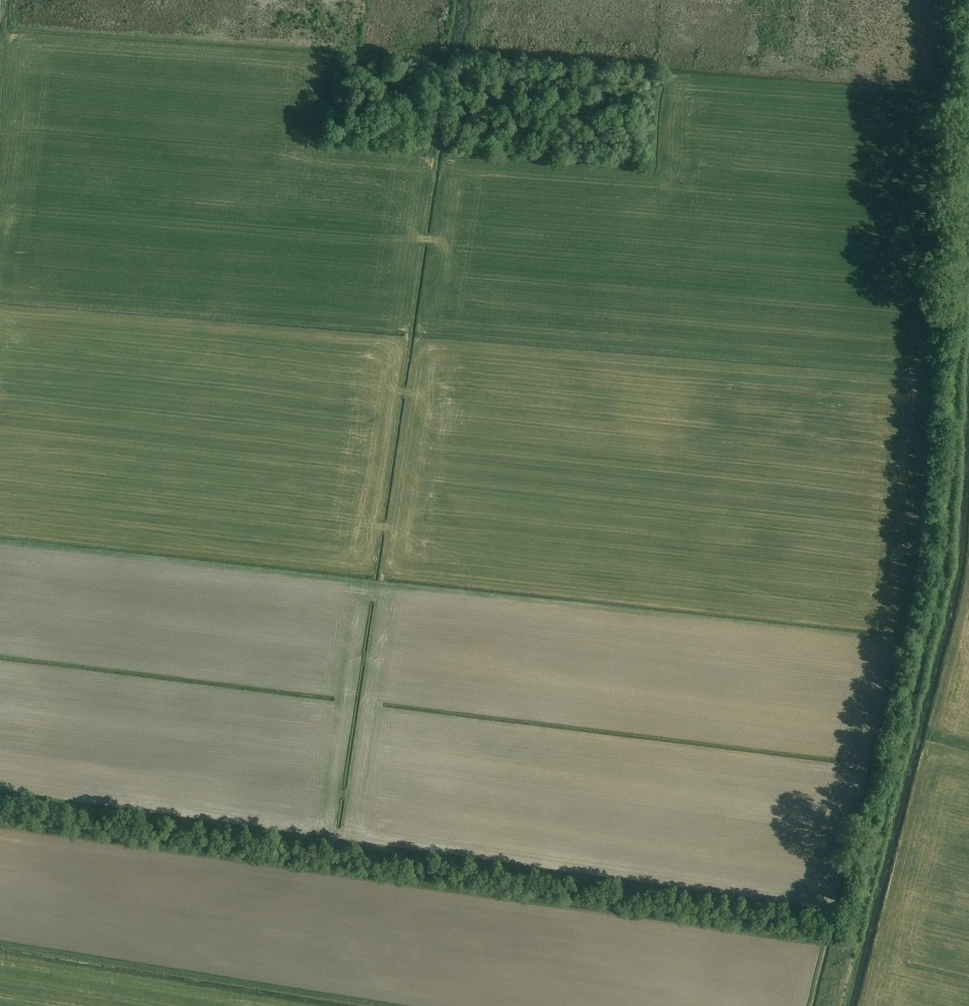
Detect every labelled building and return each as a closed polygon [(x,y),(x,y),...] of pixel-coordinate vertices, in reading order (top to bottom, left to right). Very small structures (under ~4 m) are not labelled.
[(15,46),(21,46),(21,35),(6,35),(6,45),(16,45),(15,46)]
